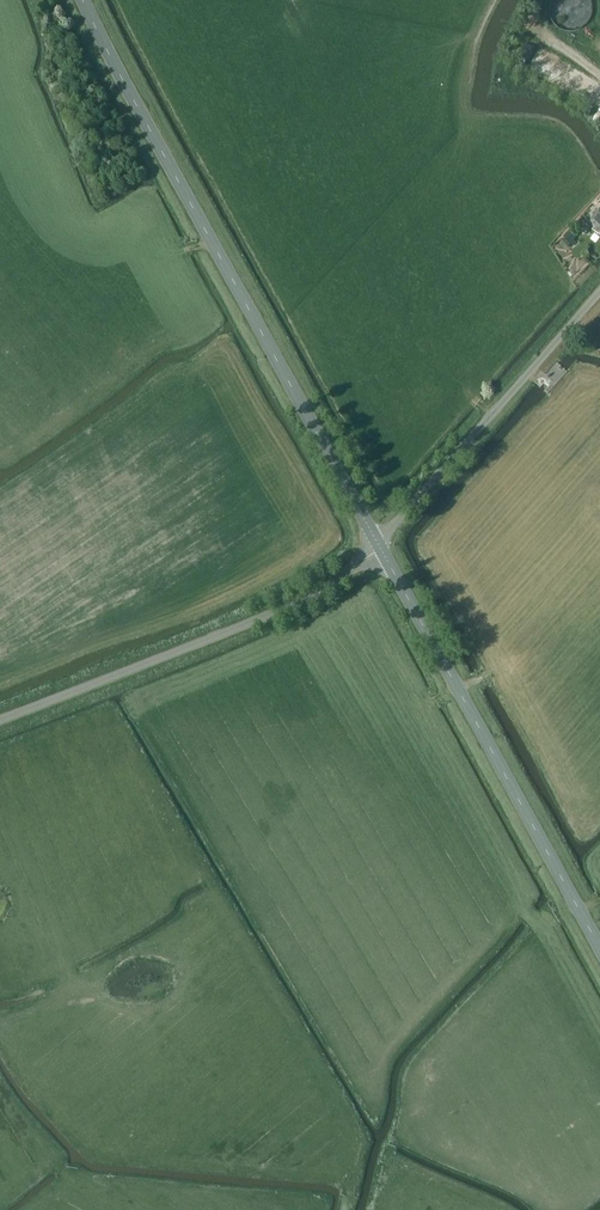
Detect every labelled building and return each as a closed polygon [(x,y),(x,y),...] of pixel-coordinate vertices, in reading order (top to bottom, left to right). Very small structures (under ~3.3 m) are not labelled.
[(584,28),(592,0),(557,0),(552,18),(584,28)] [(553,52),(536,48),(530,69),(546,74),(553,52)] [(599,208),(587,222),(594,228),(593,230),(599,236),(599,208)] [(563,237),(568,242),(571,239),(575,235),(570,229),(563,237)]
